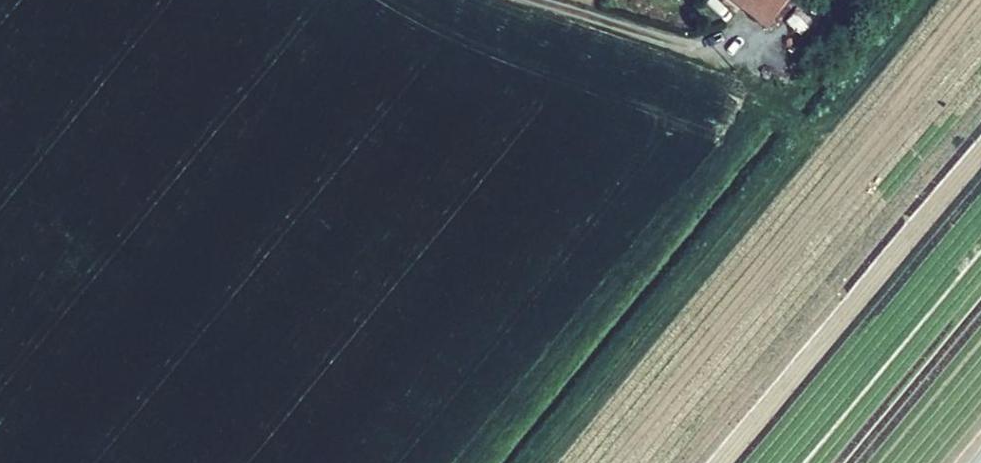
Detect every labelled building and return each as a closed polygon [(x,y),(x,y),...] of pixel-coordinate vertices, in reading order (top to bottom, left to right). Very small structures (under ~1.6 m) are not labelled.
[(767,32),(792,0),(726,0),(767,32)] [(811,25),(794,12),(784,25),(801,38),(811,25)]
